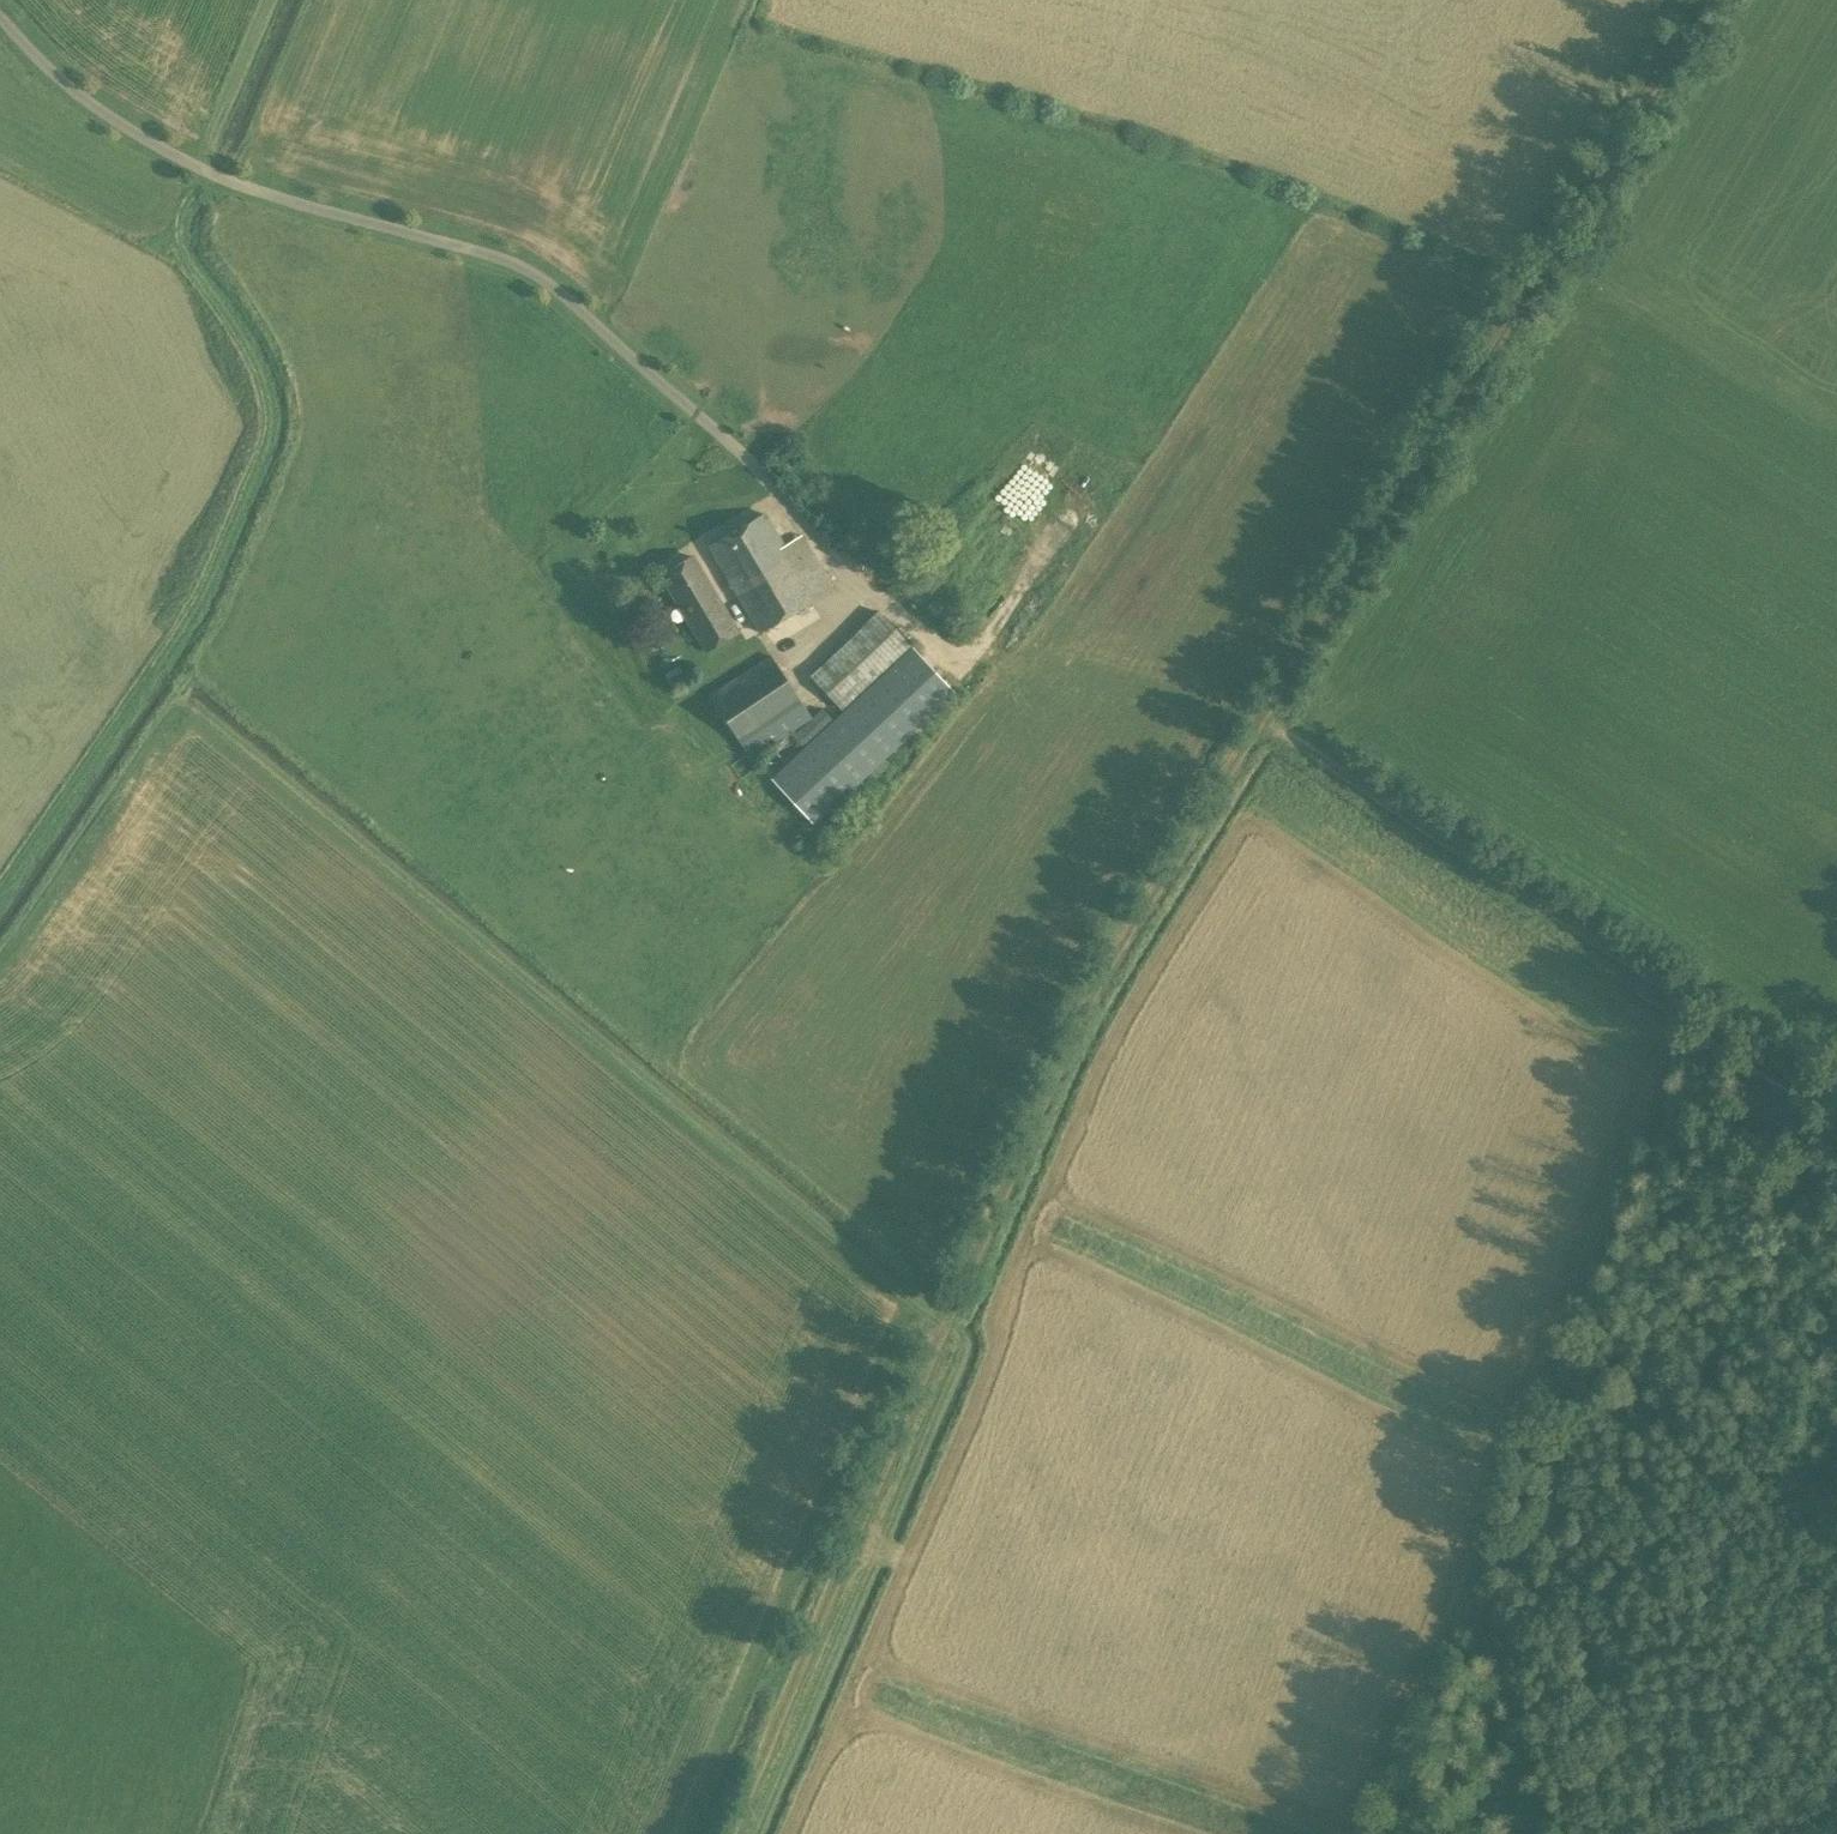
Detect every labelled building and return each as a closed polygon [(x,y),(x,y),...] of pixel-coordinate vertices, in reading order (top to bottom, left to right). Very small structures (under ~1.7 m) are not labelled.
[(761,631),(832,588),(809,548),(791,559),(764,514),(710,546),(761,631)] [(696,632),(726,614),(693,557),(662,575),(696,632)] [(912,646),(878,610),(860,626),(862,627),(810,676),(842,711),(834,720),(822,707),(811,718),(771,659),(711,696),(751,761),(775,745),(756,763),(812,824),(955,692),(912,646)]
